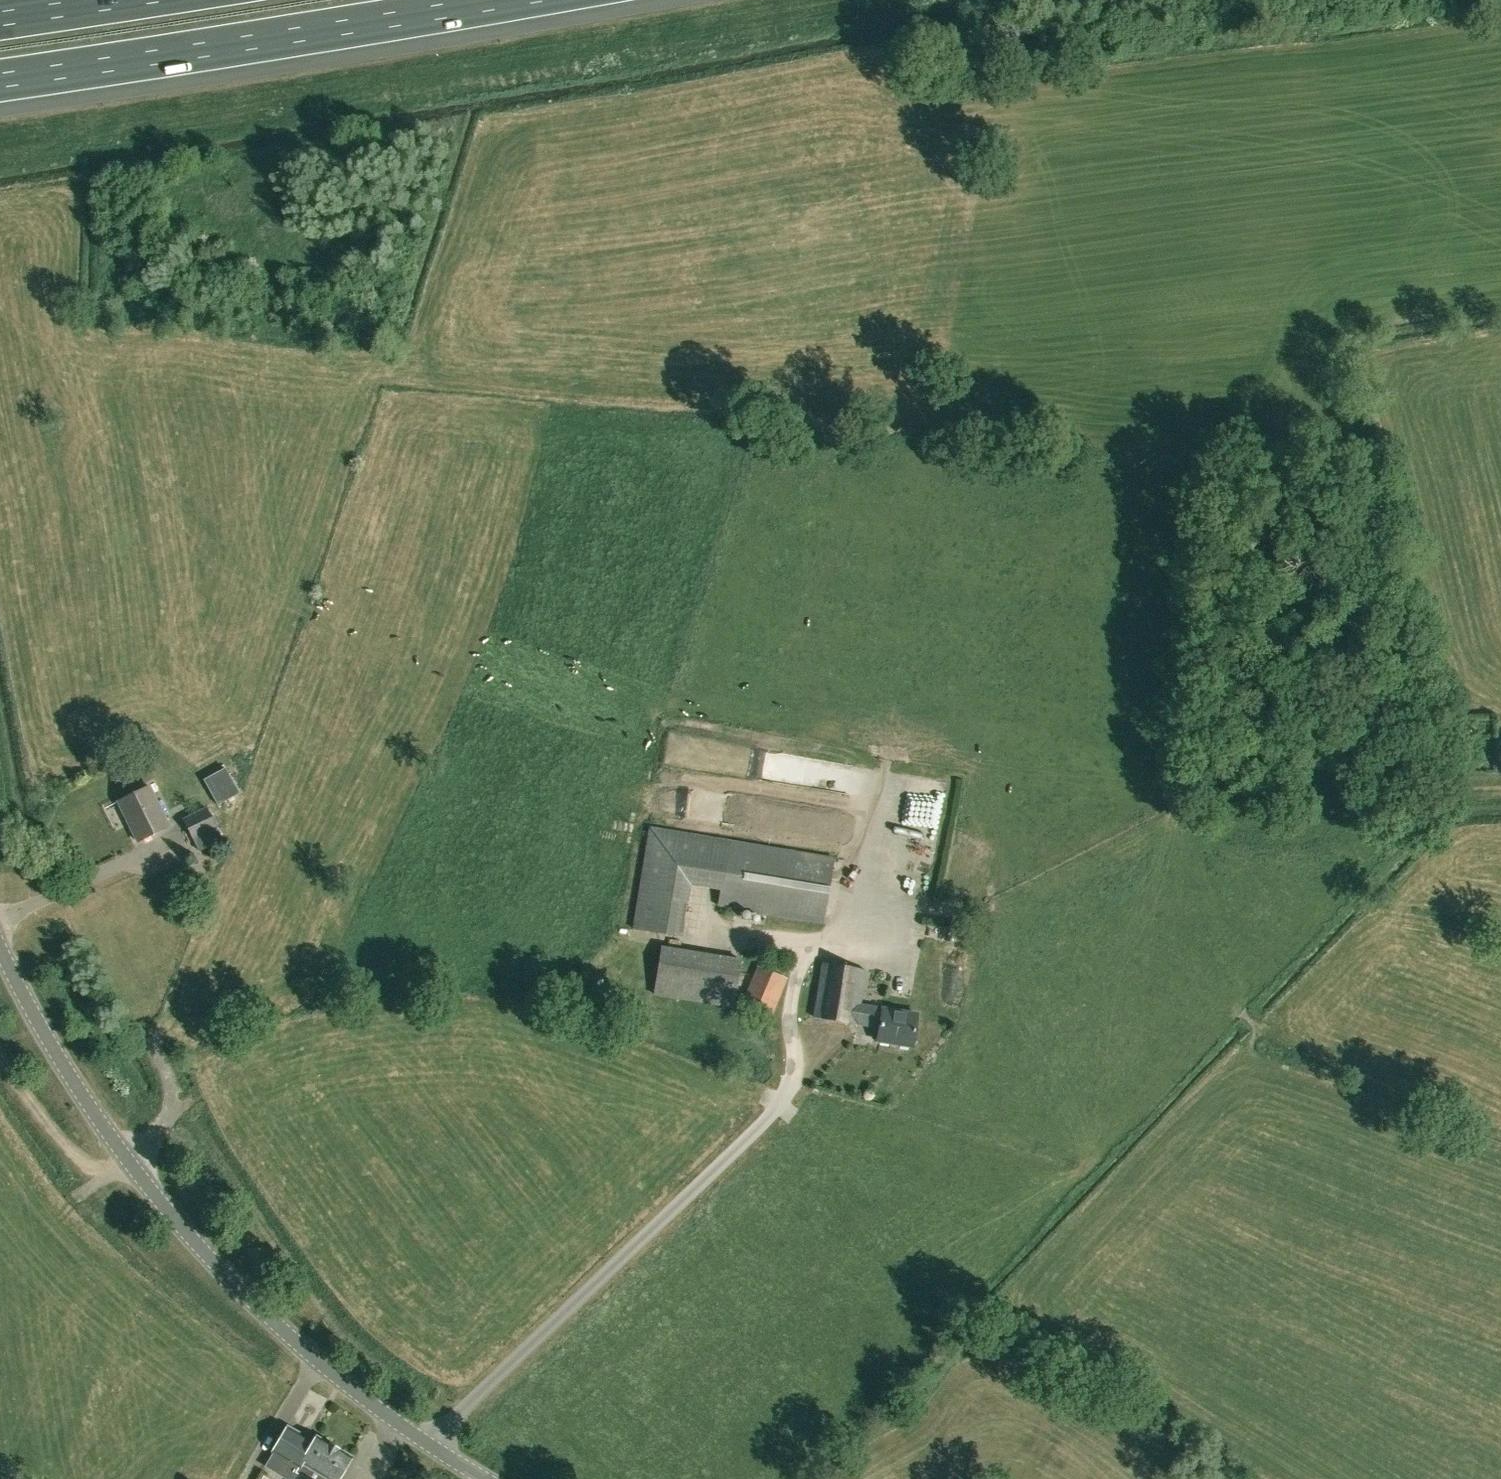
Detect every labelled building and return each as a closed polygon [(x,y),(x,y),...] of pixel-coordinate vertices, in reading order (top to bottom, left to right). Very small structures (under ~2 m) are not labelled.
[(218,805),(240,793),(225,767),(203,779),(218,805)] [(138,841),(169,826),(149,785),(118,800),(138,841)] [(198,848),(222,838),(206,807),(182,818),(198,848)] [(732,842),(650,829),(633,928),(672,935),(682,872),(722,879),(718,904),(823,922),(834,858),(732,841),(732,842)] [(734,1007),(742,959),(662,946),(654,994),(734,1007)] [(912,1046),(917,1014),(860,1004),(865,969),(823,962),(814,1017),(857,1023),(857,1021),(880,1024),(878,1041),(912,1046)] [(768,1024),(787,978),(758,965),(739,1011),(768,1024)] [(287,1425),(273,1451),(298,1466),(295,1471),(297,1472),(293,1478),(338,1478),(352,1456),(316,1435),(313,1440),(287,1425)]
